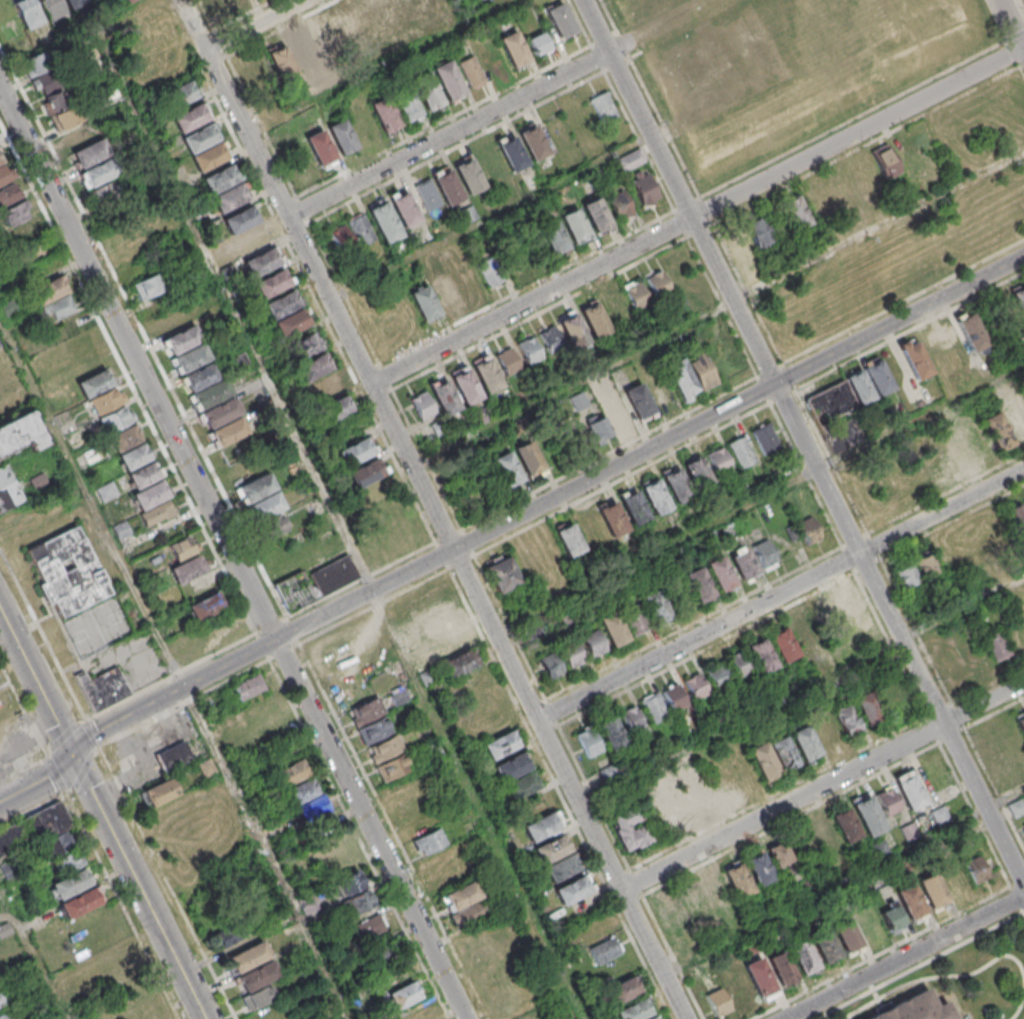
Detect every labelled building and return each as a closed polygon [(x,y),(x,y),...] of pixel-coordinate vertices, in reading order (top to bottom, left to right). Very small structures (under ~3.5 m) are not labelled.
[(24,30),(42,22),(33,0),(12,0),(24,30)] [(59,0),(38,0),(49,21),(66,12),(59,0)] [(68,9),(86,2),(85,0),(64,0),(68,9)] [(246,0),(226,0),(231,10),(247,2),(246,0)] [(367,37),(384,29),(369,0),(368,0),(353,8),(367,37)] [(427,6),(423,0),(403,0),(411,14),(427,6)] [(546,14),(563,6),(578,35),(561,43),(546,14)] [(346,48),(362,40),(348,11),(332,19),(346,48)] [(324,59),(342,49),(326,20),(308,30),(324,59)] [(551,49),(542,32),(527,39),(536,57),(551,49)] [(500,42),(516,34),(531,63),(514,71),(500,42)] [(267,57),(284,49),(298,77),(281,85),(267,57)] [(29,77),(32,77),(33,91),(62,89),(60,52),(27,54),(29,77)] [(459,62),(471,89),(486,83),(474,56),(459,62)] [(433,72),(450,64),(467,96),(450,105),(433,72)] [(412,83),(429,75),(445,107),(428,116),(412,83)] [(200,97),(193,80),(168,89),(174,107),(200,97)] [(70,88),(43,99),(57,132),(83,121),(70,88)] [(392,98),(409,90),(423,118),(406,126),(392,98)] [(591,102),(607,94),(619,118),(603,126),(591,102)] [(371,108),(388,100),(402,128),(385,137),(371,108)] [(172,121),(201,106),(209,123),(181,137),(172,121)] [(108,156),(101,138),(95,140),(88,123),(62,133),(77,169),(108,156)] [(328,131),(344,123),(359,151),(342,159),(328,131)] [(182,142),(211,127),(219,144),(190,159),(182,142)] [(520,137),(537,128),(551,157),(534,165),(520,137)] [(306,141),(323,133),(337,162),(320,170),(306,141)] [(498,148),(515,140),(529,169),(512,177),(498,148)] [(191,160),(220,145),(228,162),(200,177),(191,160)] [(871,155),(888,147),(902,175),(885,183),(871,155)] [(615,160),(621,173),(645,161),(639,148),(615,160)] [(85,189),(115,177),(109,160),(78,172),(85,189)] [(456,171),(472,162),(486,191),(470,199),(456,171)] [(202,183),(231,168),(239,185),(211,199),(202,183)] [(630,178),(643,209),(661,201),(647,170),(630,178)] [(434,181),(451,173),(465,202),(448,210),(434,181)] [(440,206),(428,179),(415,185),(427,212),(440,206)] [(87,193),(95,209),(121,195),(113,180),(87,193)] [(211,201),(240,186),(249,203),(220,218),(211,201)] [(609,195),(614,219),(632,215),(626,191),(609,195)] [(391,203),(407,195),(422,223),(405,231),(391,203)] [(781,207),(797,199),(812,228),(796,236),(781,207)] [(1,211),(9,230),(10,229),(17,247),(43,236),(35,218),(34,218),(26,201),(1,211)] [(583,210),(600,202),(614,230),(597,238),(583,210)] [(369,214),(386,205),(404,240),(386,249),(369,214)] [(222,223),(251,209),(260,225),(231,240),(222,223)] [(562,221),(578,212),(592,241),(576,249),(562,221)] [(361,247),(374,239),(360,213),(346,221),(361,247)] [(745,225),(757,249),(774,241),(761,216),(745,225)] [(354,246),(344,223),(328,230),(339,253),(354,246)] [(539,231),(556,223),(570,252),(553,260),(539,231)] [(233,244),(262,229),(270,246),(242,261),(233,244)] [(244,265),(273,250),(281,267),(253,282),(244,265)] [(504,281),(492,256),(477,264),(488,288),(504,281)] [(467,300),(484,291),(468,263),(452,272),(467,300)] [(671,292),(660,268),(644,276),(656,299),(671,292)] [(255,287),(284,272),(292,289),(264,304),(255,287)] [(430,282),(445,312),(462,303),(447,273),(430,282)] [(133,282),(139,300),(164,292),(158,274),(133,282)] [(37,292),(61,280),(69,296),(45,308),(37,292)] [(622,289),(634,311),(650,303),(638,280),(622,289)] [(441,315),(426,284),(409,293),(424,323),(441,315)] [(1022,323),(1023,322),(1023,285),(1011,290),(1022,323)] [(265,309),(294,294),(302,311),(273,326),(265,309)] [(45,309),(70,297),(78,313),(53,325),(45,309)] [(580,309),(593,339),(610,331),(597,301),(580,309)] [(988,346),(970,309),(953,317),(971,354),(988,346)] [(574,350),(589,341),(572,311),(557,320),(574,350)] [(274,327),(303,313),(311,329),(283,344),(274,327)] [(564,348),(554,325),(538,332),(549,355),(564,348)] [(165,343),(194,329),(202,345),(173,360),(165,343)] [(527,365),(542,359),(533,335),(517,342),(527,365)] [(898,344),(915,381),(932,373),(915,336),(898,344)] [(285,351),(314,337),(322,353),(294,368),(285,351)] [(174,362),(203,347),(211,364),(183,378),(174,362)] [(506,376),(521,369),(510,347),(495,354),(506,376)] [(687,359),(702,391),(718,383),(702,351),(687,359)] [(487,394),(503,385),(487,355),(471,363),(487,394)] [(844,376),(857,405),(893,390),(879,356),(861,363),(863,369),(844,376)] [(296,372),(325,358),(334,374),(305,389),(296,372)] [(682,402),(699,394),(681,358),(665,367),(682,402)] [(464,406),(481,398),(467,365),(450,373),(464,406)] [(183,381),(212,366),(221,383),(192,398),(183,381)] [(76,383),(84,399),(116,382),(109,367),(76,383)] [(460,409),(446,377),(429,384),(443,416),(460,409)] [(307,392),(336,378),(344,394),(315,409),(307,392)] [(865,439),(840,382),(806,397),(830,454),(865,439)] [(192,399),(224,383),(232,399),(201,416),(192,399)] [(639,423),(656,415),(642,383),(625,390),(639,423)] [(91,403),(115,391),(123,407),(99,419),(91,403)] [(410,398),(419,421),(435,414),(426,391),(410,398)] [(569,397),(575,411),(590,405),(584,391),(569,397)] [(316,414),(345,399),(354,416),(325,430),(316,414)] [(605,405),(615,429),(630,424),(620,399),(605,405)] [(201,419),(234,402),(242,418),(210,435),(201,419)] [(100,422),(124,410),(132,426),(108,438),(100,422)] [(1013,446),(999,411),(982,418),(996,453),(1013,446)] [(1023,441),(1023,420),(1022,414),(1007,420),(1017,444),(1023,441)] [(27,448),(0,461),(0,431),(30,416),(31,417),(33,417),(34,420),(33,422),(44,444),(46,444),(48,447),(47,449),(31,456),(27,448)] [(596,444),(613,436),(603,416),(586,424),(596,444)] [(751,430),(762,455),(780,447),(769,422),(751,430)] [(211,437),(239,423),(248,439),(219,454),(211,437)] [(109,441),(134,429),(142,445),(117,457),(109,441)] [(727,443),(740,469),(755,461),(742,436),(727,443)] [(513,448),(528,478),(544,470),(530,440),(513,448)] [(338,456),(366,441),(375,458),(346,472),(338,456)] [(119,459),(143,447),(151,464),(127,476),(119,459)] [(708,452),(714,475),(731,470),(724,447),(708,452)] [(492,459),(506,488),(522,480),(509,451),(492,459)] [(713,483),(699,455),(682,464),(697,492),(713,483)] [(348,476),(377,462),(385,478),(357,493),(348,476)] [(26,502),(7,464),(0,468),(0,515),(26,502)] [(128,478),(152,466),(160,482),(136,494),(128,478)] [(692,496),(676,466),(661,474),(676,504),(692,496)] [(240,491),(269,476),(277,493),(248,508),(240,491)] [(641,486),(654,516),(671,508),(657,479),(641,486)] [(103,502),(118,494),(112,482),(97,490),(103,502)] [(133,499),(161,485),(169,501),(141,515),(133,499)] [(618,496),(633,527),(650,519),(635,488),(618,496)] [(248,511),(277,496),(285,513),(257,528),(248,511)] [(598,508),(610,538),(628,530),(615,500),(598,508)] [(1005,510),(1016,534),(1023,530),(1023,511),(1020,503),(1005,510)] [(288,529),(280,514),(255,527),(263,542),(288,529)] [(822,538),(811,516),(795,523),(805,545),(822,538)] [(568,558),(585,550),(571,521),(554,530),(568,558)] [(27,555),(77,530),(110,598),(61,622),(53,606),(47,609),(38,590),(43,587),(27,555)] [(169,545),(177,561),(197,550),(189,535),(169,545)] [(751,546),(764,571),(780,563),(767,538),(751,546)] [(741,582),(758,575),(746,546),(729,554),(741,582)] [(969,550),(958,548),(956,559),(967,561),(969,550)] [(497,594),(520,583),(506,552),(482,563),(497,594)] [(208,570),(200,553),(168,568),(177,585),(208,570)] [(359,581),(348,554),(306,572),(305,570),(272,584),(284,613),(359,581)] [(939,571),(931,554),(914,561),(922,579),(939,571)] [(706,569),(722,561),(737,590),(721,598),(706,569)] [(903,590),(919,582),(910,563),(893,570),(903,590)] [(684,580),(701,572),(715,601),(699,609),(684,580)] [(187,605),(194,622),(225,608),(218,591),(187,605)] [(642,601),(658,593),(672,622),(656,630),(642,601)] [(622,611),(638,603),(653,631),(637,639),(622,611)] [(421,622),(429,638),(458,622),(450,607),(421,622)] [(803,653),(822,644),(807,613),(788,622),(803,653)] [(599,622),(616,614),(630,643),(614,651),(599,622)] [(768,635),(782,663),(798,655),(784,627),(768,635)] [(995,662),(1012,654),(999,629),(983,637),(995,662)] [(582,636),(589,656),(605,651),(598,630),(582,636)] [(747,645),(761,674),(777,666),(763,637),(747,645)] [(585,661),(576,643),(561,650),(570,669),(585,661)] [(442,662),(449,678),(478,664),(471,649),(442,662)] [(538,658),(548,680),(564,673),(555,651),(538,658)] [(726,658),(737,678),(751,670),(740,651),(726,658)] [(705,669),(714,687),(730,679),(720,661),(705,669)] [(74,676),(92,713),(129,695),(116,668),(89,681),(84,671),(74,676)] [(683,680),(693,700),(709,692),(699,672),(683,680)] [(240,701),(265,690),(259,674),(233,685),(240,701)] [(661,691),(672,712),(688,704),(677,683),(661,691)] [(409,701),(403,687),(389,693),(394,707),(409,701)] [(854,698),(867,727),(883,720),(870,691),(854,698)] [(668,717),(658,692),(641,698),(651,724),(668,717)] [(385,713),(377,697),(347,710),(354,726),(385,713)] [(862,730),(848,702),(833,709),(847,737),(862,730)] [(630,734),(645,726),(633,704),(618,711),(630,734)] [(809,720),(827,752),(843,743),(826,711),(809,720)] [(595,721),(611,712),(625,741),(609,749),(595,721)] [(1014,718),(1023,738),(1023,713),(1014,718)] [(363,745),(392,732),(385,717),(356,729),(363,745)] [(806,764),(822,755),(805,725),(789,734),(806,764)] [(602,751),(591,726),(575,733),(587,758),(602,751)] [(482,743),(489,759),(519,748),(512,731),(482,743)] [(366,750),(374,764),(403,748),(395,734),(366,750)] [(748,749),(762,782),(799,766),(785,735),(767,743),(767,741),(748,749)] [(156,755),(165,772),(191,759),(183,742),(156,755)] [(501,783),(531,767),(522,751),(492,767),(501,783)] [(412,768),(405,753),(375,767),(382,783),(412,768)] [(308,773),(299,757),(273,774),(283,789),(308,773)] [(197,765),(204,778),(216,772),(209,758),(197,765)] [(926,804),(911,769),(894,776),(908,811),(926,804)] [(510,801),(539,787),(531,772),(502,786),(510,801)] [(142,790),(150,807),(177,794),(169,776),(142,790)] [(294,805),(318,794),(311,778),(287,789),(294,805)] [(885,817),(901,810),(890,786),(875,792),(885,817)] [(885,829),(868,793),(851,801),(867,837),(885,829)] [(304,823),(330,811),(323,795),(297,808),(304,823)] [(1021,799),(1007,805),(1013,818),(1023,813),(1023,806),(1021,799)] [(37,841),(44,858),(74,847),(66,828),(71,826),(62,803),(0,828),(0,856),(37,841)] [(624,853),(650,841),(635,805),(608,817),(624,853)] [(937,828),(951,822),(944,805),(930,811),(937,828)] [(831,815),(844,845),(861,837),(847,807),(831,815)] [(530,842),(563,826),(555,810),(522,826),(530,842)] [(810,829),(825,857),(841,848),(825,821),(810,829)] [(419,857),(447,844),(439,828),(411,841),(419,857)] [(540,865),(570,851),(563,834),(532,848),(540,865)] [(766,848),(776,869),(792,862),(783,841),(766,848)] [(49,884),(56,900),(92,884),(84,866),(86,865),(78,848),(51,861),(59,879),(49,884)] [(758,888),(775,880),(761,851),(744,859),(758,888)] [(543,869),(551,884),(580,869),(572,853),(543,869)] [(990,876),(980,854),(963,862),(973,884),(990,876)] [(753,892),(739,860),(722,868),(737,899),(753,892)] [(335,880),(343,897),(365,885),(357,869),(335,880)] [(562,906),(594,889),(586,872),(553,889),(562,906)] [(917,881),(931,911),(949,903),(935,872),(917,881)] [(440,895),(447,912),(481,897),(474,880),(440,895)] [(895,892),(911,922),(927,913),(911,883),(895,892)] [(58,904),(66,920),(105,901),(97,885),(58,904)] [(345,898),(352,914),(373,905),(366,889),(345,898)] [(449,916),(457,930),(488,913),(481,899),(449,916)] [(892,935),(907,925),(891,900),(876,910),(892,935)] [(360,942),(387,929),(379,913),(352,926),(360,942)] [(610,931),(601,915),(574,930),(582,946),(610,931)] [(249,934),(241,916),(212,928),(221,947),(249,934)] [(841,953),(858,949),(853,920),(835,924),(841,953)] [(838,960),(830,931),(813,936),(821,965),(838,960)] [(596,965),(621,952),(613,936),(588,948),(596,965)] [(819,969),(804,939),(788,947),(803,977),(819,969)] [(231,973),(270,961),(265,943),(225,955),(231,973)] [(367,951),(373,968),(399,960),(393,943),(367,951)] [(780,988),(797,979),(782,949),(766,958),(780,988)] [(760,1001),(777,992),(759,957),(742,965),(760,1001)] [(641,991),(633,974),(607,988),(616,1004),(641,991)] [(395,1009),(421,998),(413,981),(387,993),(395,1009)] [(715,1017),(731,1011),(722,988),(706,994),(715,1017)] [(944,1002),(934,1007),(924,989),(863,1018),(952,1018),(944,1002)] [(618,1018),(639,1018),(652,1013),(644,997),(614,1012),(618,1018)]
